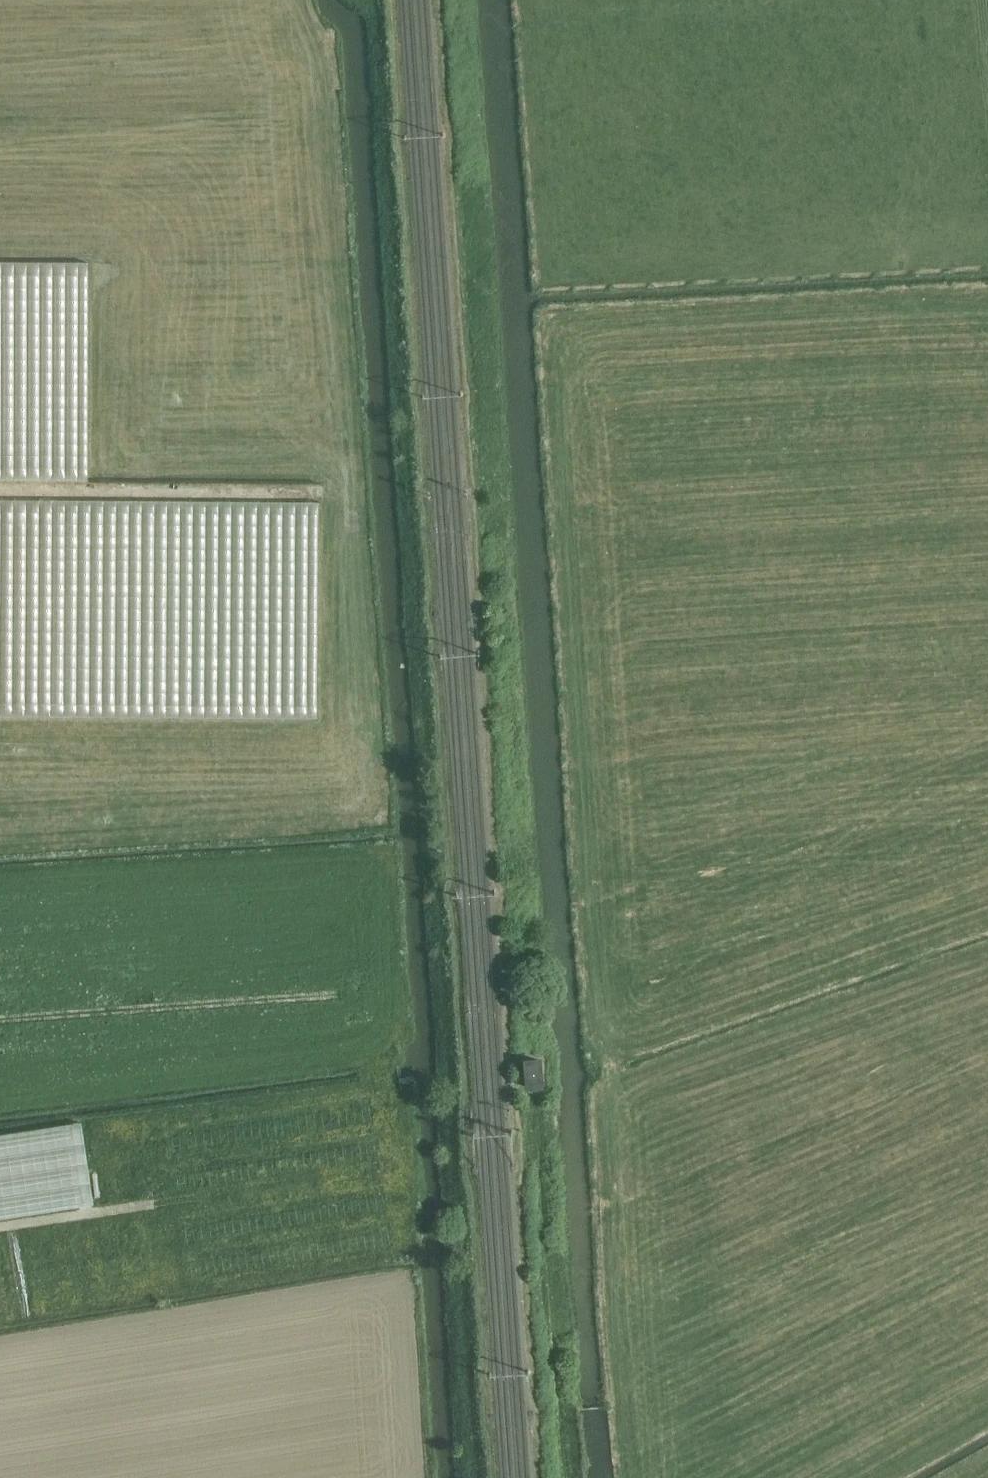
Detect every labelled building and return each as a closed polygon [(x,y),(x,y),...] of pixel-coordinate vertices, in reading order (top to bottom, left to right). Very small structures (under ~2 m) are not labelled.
[(292,705),(317,694),(319,501),(228,500),(210,508),(209,644),(223,644),(223,614),(235,640),(226,644),(239,644),(249,667),(250,667),(271,667),(270,669),(273,670),(273,682),(270,683),(270,675),(259,675),(259,699),(270,699),(276,712),(295,713),(292,705)] [(526,1090),(544,1089),(542,1059),(524,1060),(526,1090)] [(92,1206),(80,1128),(0,1139),(0,1220),(92,1206)]
